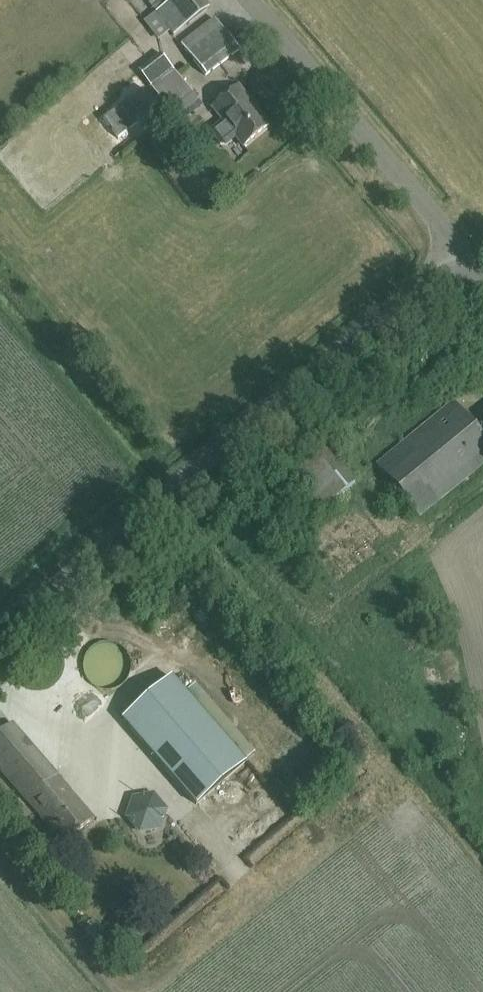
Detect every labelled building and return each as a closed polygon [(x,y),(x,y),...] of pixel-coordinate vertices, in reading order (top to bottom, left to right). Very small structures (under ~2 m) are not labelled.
[(207,9),(200,0),(172,0),(156,12),(173,35),(207,9)] [(205,74),(238,49),(215,18),(182,44),(205,74)] [(139,71),(166,109),(189,91),(161,53),(139,71)] [(243,145),(269,124),(238,86),(212,107),(222,120),(212,128),(211,134),(220,144),(225,145),(235,136),(243,145)] [(478,432),(452,401),(377,464),(420,515),(482,462),(482,427),(478,432)] [(316,513),(357,482),(328,446),(289,479),(316,513)] [(244,761),(185,692),(172,678),(123,720),(196,805),(245,762),(244,761)] [(95,818),(13,723),(0,734),(0,770),(64,844),(95,818)] [(159,828),(165,810),(153,796),(134,799),(128,816),(140,831),(159,828)]
